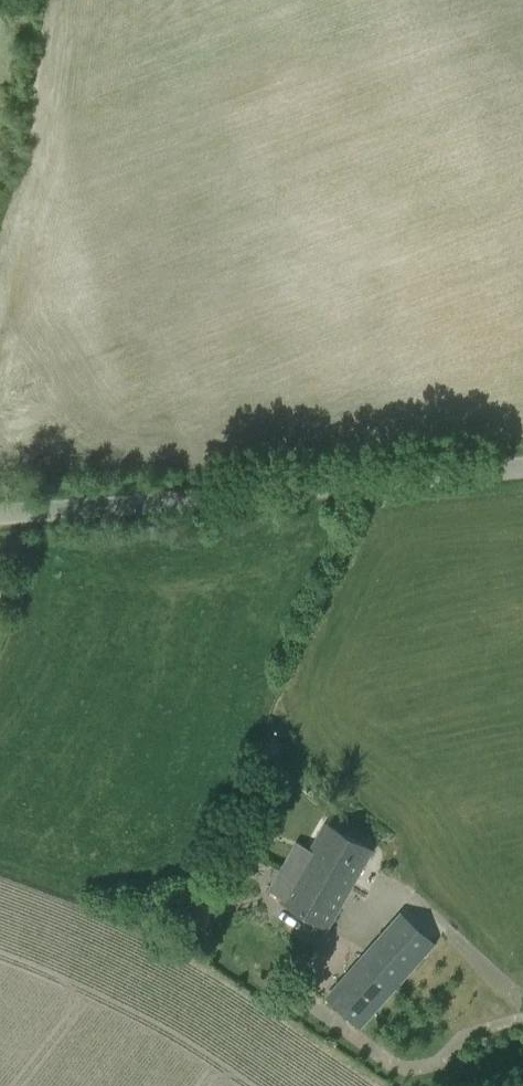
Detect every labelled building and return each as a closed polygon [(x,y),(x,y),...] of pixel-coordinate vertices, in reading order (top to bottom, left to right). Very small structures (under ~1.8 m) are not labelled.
[(283,898),(281,901),(328,929),(373,851),(325,823),(297,873),(285,866),(271,891),(283,898)] [(401,915),(401,914),(327,997),(360,1026),(434,944),(409,922),(397,936),(389,929),(401,915)]
